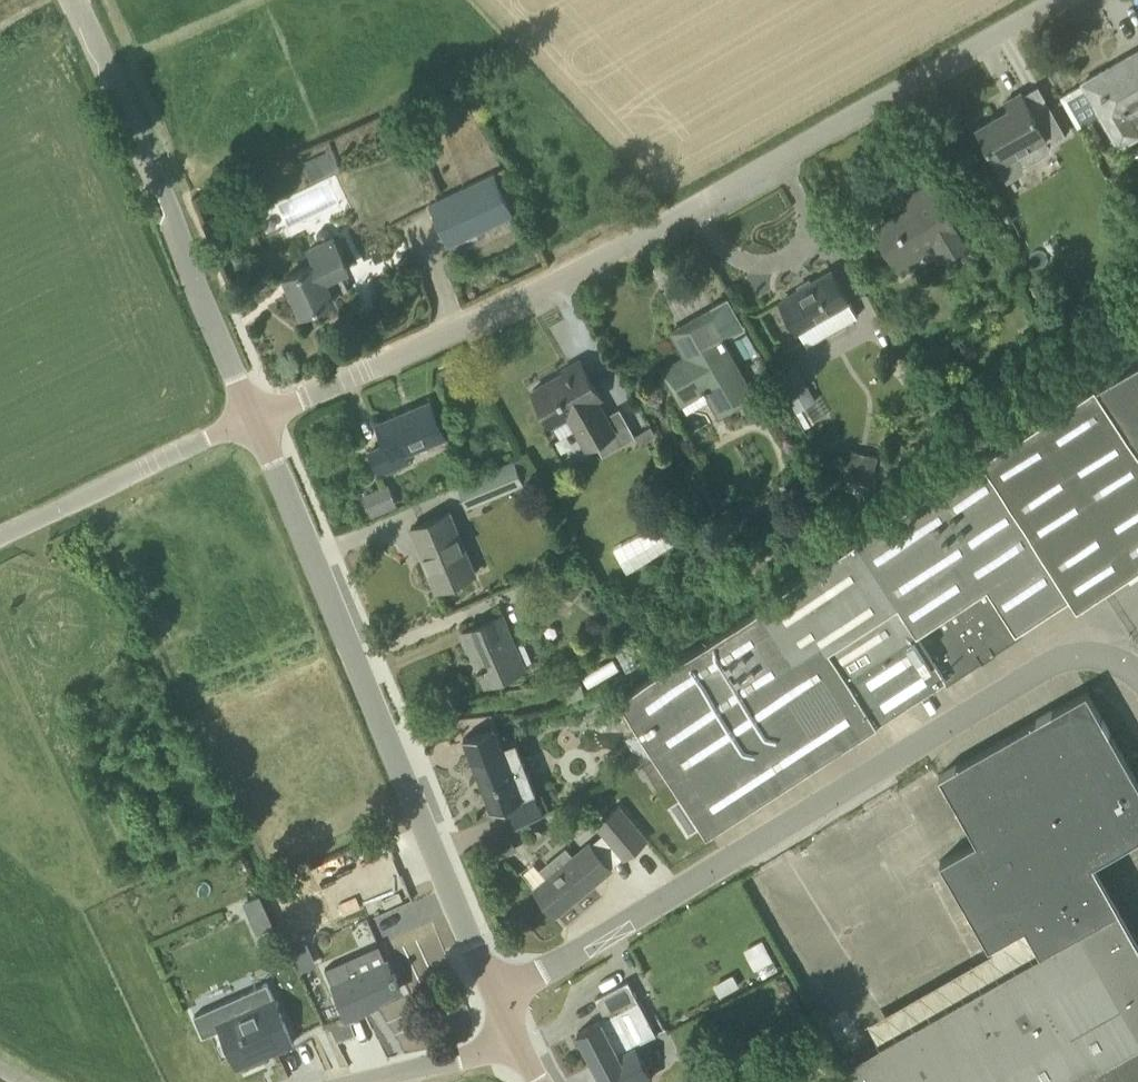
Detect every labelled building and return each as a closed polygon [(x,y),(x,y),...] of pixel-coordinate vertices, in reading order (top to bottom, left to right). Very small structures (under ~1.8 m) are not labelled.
[(1083,82),(1086,87),(1068,98),(1083,124),(1102,114),(1121,147),(1137,137),(1137,50),(1083,82)] [(1053,104),(1035,113),(1022,91),(1006,100),(1011,108),(977,127),(1000,166),(1009,180),(1027,169),(1018,154),(1044,138),(1047,143),(1067,132),(1053,104)] [(449,244),(525,209),(505,167),(428,204),(449,244)] [(954,228),(956,227),(931,183),(915,193),(920,202),(876,228),(896,264),(930,244),(939,260),(964,245),(954,228)] [(303,313),(335,298),(348,290),(341,271),(349,267),(334,235),(310,246),(317,262),(286,276),(303,313)] [(809,343),(857,315),(849,299),(833,270),(782,299),(798,327),(800,327),(809,343)] [(727,299),(706,311),(680,326),(687,338),(679,343),(685,354),(662,368),(684,404),(706,391),(720,416),(755,396),(723,340),(744,328),(727,299)] [(748,333),(735,339),(745,357),(758,350),(748,333)] [(1098,384),(1137,446),(1137,361),(1098,384)] [(604,400),(584,365),(567,375),(565,371),(533,389),(554,425),(569,416),(588,448),(619,430),(602,401),(604,400)] [(800,408),(816,399),(797,366),(781,375),(800,408)] [(1098,384),(1096,382),(759,602),(762,606),(621,697),(708,831),(946,676),(947,677),(951,678),(1019,633),(1020,630),(1018,627),(1070,593),(1078,605),(1137,566),(1137,446),(1098,384)] [(380,474),(409,462),(405,451),(444,435),(431,401),(378,423),(386,444),(370,451),(380,474)] [(850,449),(843,478),(848,479),(865,482),(870,483),(877,455),(850,449)] [(490,499),(525,484),(515,459),(479,474),(490,499)] [(377,488),(363,494),(372,516),(386,510),(399,505),(390,483),(377,488)] [(437,589),(475,573),(450,511),(411,527),(437,589)] [(565,576),(557,589),(573,599),(581,586),(565,576)] [(486,683),(525,667),(503,613),(463,630),(486,683)] [(582,682),(565,686),(568,699),(585,694),(582,682)] [(1094,860),(1137,835),(1137,779),(1087,689),(940,773),(977,838),(941,859),(991,945),(1026,924),(1040,948),(847,1062),(859,1081),(1137,1081),(1137,937),(1094,860)] [(464,737),(472,758),(492,808),(537,789),(528,768),(514,774),(494,725),(464,737)] [(640,762),(635,753),(620,761),(626,770),(640,762)] [(657,755),(635,768),(642,780),(647,777),(664,767),(657,755)] [(598,823),(626,856),(647,839),(619,805),(598,823)] [(614,862),(623,854),(604,832),(595,839),(614,862)] [(324,864),(340,893),(352,887),(347,878),(384,859),(373,838),(324,864)] [(496,839),(486,844),(494,861),(504,856),(496,839)] [(612,868),(591,842),(576,855),(568,845),(541,867),(550,877),(535,889),(556,914),(612,868)] [(261,894),(244,902),(251,916),(268,908),(261,894)] [(763,939),(744,949),(756,970),(774,960),(763,939)] [(394,973),(388,960),(335,984),(348,1017),(363,1010),(369,1007),(367,1003),(401,988),(396,978),(398,978),(395,973),(394,973)] [(734,973),(713,983),(719,995),(740,985),(734,973)] [(595,1064),(634,1045),(623,1021),(618,1012),(640,1001),(629,980),(596,997),(606,1017),(578,1032),(595,1064)] [(276,1049),(294,1041),(270,988),(234,1004),(237,1011),(218,1019),(236,1060),(273,1043),(276,1049)] [(639,1043),(634,1045),(595,1064),(604,1081),(642,1081),(650,1077),(655,1075),(639,1043)]
